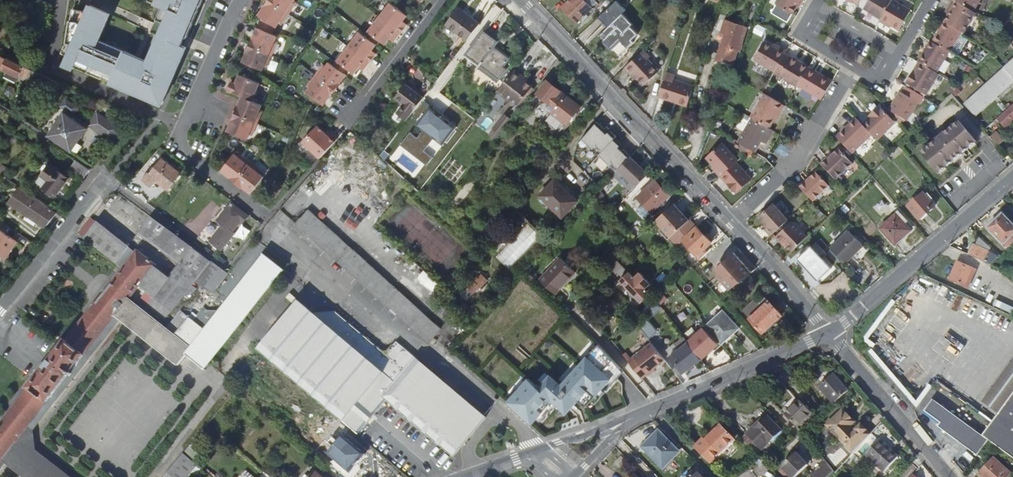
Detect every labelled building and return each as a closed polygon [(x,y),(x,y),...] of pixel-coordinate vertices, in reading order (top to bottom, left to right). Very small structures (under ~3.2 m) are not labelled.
[(164,2),(157,18),(164,21),(162,26),(184,35),(187,37),(197,13),(203,0),(160,0),(164,2)] [(288,13),(270,0),(269,0),(258,15),(263,18),(260,24),(274,30),(276,27),(279,22),(281,24),(288,13)] [(294,0),(270,0),(288,13),(296,2),(294,0)] [(562,7),(577,23),(592,8),(584,0),(569,0),(562,7)] [(776,4),(793,13),(796,7),(800,0),(778,0),(776,4)] [(881,19),(892,0),(868,0),(864,7),(874,13),(874,15),(881,19)] [(880,21),(887,25),(888,23),(891,25),(899,30),(910,10),(893,0),(892,0),(881,19),(880,21)] [(954,0),(953,0),(949,7),(950,8),(947,13),(949,14),(945,22),(961,32),(964,33),(976,13),(973,12),(954,0)] [(973,12),(980,0),(954,0),(973,12)] [(390,2),(379,17),(400,33),(405,26),(401,23),(407,15),(390,2)] [(442,20),(464,36),(475,19),(453,3),(442,20)] [(722,43),(737,48),(747,21),(746,21),(748,14),(736,10),(737,6),(730,3),(724,18),(730,20),(722,43)] [(633,24),(614,4),(602,15),(610,24),(599,35),(604,41),(608,37),(613,43),(619,38),(627,47),(633,41),(632,40),(638,34),(631,26),(633,24)] [(162,103),(187,46),(181,43),(159,34),(147,60),(146,63),(140,60),(139,65),(129,60),(132,53),(106,42),(105,45),(98,43),(100,39),(111,13),(91,5),(89,11),(77,9),(74,28),(70,28),(65,61),(162,103)] [(379,17),(367,33),(377,41),(378,39),(385,44),(391,36),(395,39),(400,33),(379,17)] [(949,52),(949,53),(961,32),(945,22),(944,22),(940,29),(942,29),(939,34),(938,33),(932,42),(949,52)] [(272,34),(274,30),(260,24),(259,28),(257,28),(250,45),(272,54),(277,42),(274,41),(276,36),(272,34)] [(183,39),(184,35),(162,26),(161,30),(159,34),(181,43),(183,39)] [(497,77),(504,68),(500,64),(507,56),(491,44),(495,39),(480,28),(462,52),(497,77)] [(377,41),(367,33),(365,36),(360,31),(348,46),(369,62),(374,56),(370,53),(376,44),(375,43),(377,41)] [(763,39),(750,32),(747,40),(758,46),(763,39)] [(613,43),(608,37),(604,41),(610,46),(613,43)] [(754,59),(774,71),(785,53),(765,40),(760,48),(754,59)] [(949,52),(932,42),(930,41),(918,61),(920,63),(937,73),(949,52)] [(250,45),(249,44),(246,52),(247,52),(242,62),(262,70),(264,65),(267,66),(272,54),(250,45)] [(369,62),(348,46),(336,63),(346,70),(347,68),(354,73),(361,65),(365,68),(369,62)] [(649,57),(642,50),(623,68),(630,74),(632,72),(637,77),(644,85),(658,71),(647,59),(649,57)] [(146,63),(147,60),(132,53),(129,60),(139,65),(140,60),(146,63)] [(791,57),(785,53),(774,71),(773,72),(797,86),(798,85),(809,67),(803,63),(800,64),(798,62),(799,61),(792,57),(791,57)] [(32,71),(1,56),(0,58),(0,67),(7,71),(5,75),(25,85),(32,71)] [(964,107),(974,117),(1012,81),(1012,60),(964,107)] [(346,70),(336,63),(334,65),(330,62),(326,66),(324,64),(316,75),(335,90),(336,90),(341,84),(340,83),(346,75),(344,73),(346,70)] [(937,73),(920,63),(915,72),(912,76),(911,74),(905,83),(907,84),(927,96),(939,74),(937,73)] [(832,80),(809,66),(809,67),(798,85),(822,99),(832,80)] [(530,83),(525,80),(520,76),(521,73),(513,67),(496,90),(509,99),(511,97),(517,102),(530,83)] [(675,76),(668,73),(660,98),(687,107),(693,87),(674,81),(675,76)] [(226,89),(242,96),(252,100),(259,83),(239,74),(235,84),(230,82),(226,89)] [(335,90),(316,75),(308,85),(310,87),(307,91),(324,104),(335,90)] [(395,111),(405,118),(422,94),(403,81),(394,93),(403,99),(395,111)] [(550,103),(548,106),(553,110),(565,95),(548,81),(538,94),(550,103)] [(517,102),(522,105),(536,88),(530,83),(517,102)] [(907,84),(906,86),(924,97),(926,98),(927,96),(907,84)] [(924,97),(906,86),(902,93),(900,92),(888,110),(905,120),(906,121),(918,103),(920,104),(924,97)] [(769,128),(779,111),(781,112),(785,105),(764,93),(751,117),(752,117),(769,128)] [(580,107),(565,95),(553,110),(551,113),(546,120),(557,128),(562,122),(566,125),(580,107)] [(252,100),(242,96),(238,105),(237,105),(236,107),(234,113),(235,113),(257,123),(262,111),(259,109),(262,104),(252,100)] [(62,104),(75,113),(80,106),(67,97),(62,104)] [(441,111),(422,98),(411,114),(417,118),(414,122),(422,127),(416,135),(409,130),(399,143),(427,162),(433,154),(424,148),(433,135),(442,142),(455,123),(440,112),(441,111)] [(996,119),(1004,127),(1012,119),(1012,103),(996,119)] [(872,134),(877,140),(896,123),(879,106),(872,113),(873,114),(870,117),(862,124),(872,134)] [(114,141),(123,126),(97,110),(88,125),(114,141)] [(888,110),(902,124),(905,120),(888,110)] [(48,136),(70,152),(86,129),(63,113),(48,136)] [(257,123),(235,113),(231,122),(227,131),(246,139),(249,134),(252,135),(257,123)] [(495,137),(511,118),(506,114),(490,133),(495,137)] [(752,117),(738,141),(755,151),(761,140),(766,143),(773,130),(769,128),(752,117)] [(852,153),(872,134),(862,124),(856,118),(836,137),(852,153)] [(959,119),(921,153),(938,173),(976,139),(959,119)] [(599,154),(615,138),(616,136),(610,130),(606,134),(602,130),(604,128),(597,121),(582,137),(599,154)] [(320,158),(337,139),(331,133),(329,136),(317,125),(302,141),(320,158)] [(996,132),(991,137),(999,145),(1004,141),(996,132)] [(621,144),(615,138),(599,154),(598,155),(608,165),(615,172),(618,168),(630,156),(623,149),(621,151),(618,147),(621,144)] [(714,170),(720,176),(736,162),(738,160),(722,142),(706,157),(716,168),(714,170)] [(89,152),(99,159),(104,153),(94,145),(89,152)] [(820,164),(836,180),(853,163),(839,149),(832,155),(828,159),(826,158),(820,164)] [(236,182),(251,163),(240,155),(239,157),(234,154),(221,170),(228,176),(236,182)] [(630,156),(618,168),(637,186),(649,173),(630,156)] [(157,182),(168,190),(180,174),(161,159),(142,182),(151,189),(157,182)] [(76,161),(69,170),(83,179),(90,171),(76,161)] [(736,162),(720,176),(736,193),(752,179),(736,162)] [(261,171),(251,163),(236,182),(235,182),(242,188),(243,187),(246,189),(251,193),(264,177),(259,173),(261,171)] [(54,196),(69,179),(50,164),(37,182),(54,196)] [(816,172),(800,188),(810,198),(813,201),(829,186),(816,172)] [(564,216),(579,199),(554,178),(535,201),(550,214),(555,209),(564,216)] [(386,187),(379,180),(366,194),(372,201),(386,187)] [(638,198),(643,204),(637,210),(645,218),(652,212),(670,195),(656,181),(638,198)] [(40,224),(45,227),(57,212),(20,187),(9,202),(28,216),(25,220),(37,228),(40,224)] [(933,207),(922,195),(907,208),(919,220),(933,207)] [(690,220),(674,203),(656,220),(671,237),(690,220)] [(765,229),(771,235),(788,219),(773,203),(759,216),(768,226),(765,229)] [(211,242),(222,250),(233,236),(232,235),(241,222),(243,224),(248,217),(232,205),(217,222),(223,227),(211,242)] [(497,255),(511,268),(544,232),(519,210),(500,230),(511,240),(497,255)] [(295,225),(429,344),(441,331),(307,211),(295,225)] [(900,238),(909,229),(896,215),(879,230),(894,246),(901,239),(900,238)] [(986,229),(1002,246),(1012,236),(1012,228),(1002,215),(986,229)] [(6,465),(22,476),(57,476),(14,443),(115,317),(121,321),(177,366),(185,356),(201,369),(281,270),(263,257),(214,319),(202,310),(192,322),(187,318),(172,335),(128,300),(139,287),(154,299),(171,313),(198,281),(212,262),(152,218),(140,234),(180,265),(169,279),(154,268),(155,266),(137,252),(135,255),(128,250),(129,248),(97,223),(84,239),(89,243),(120,267),(123,270),(105,294),(100,299),(47,366),(0,426),(0,462),(1,461),(6,465)] [(14,240),(19,233),(0,221),(0,231),(14,240)] [(782,240),(792,250),(807,236),(791,221),(775,236),(781,242),(782,240)] [(696,227),(682,240),(701,259),(708,252),(705,248),(711,242),(696,227)] [(911,232),(909,229),(900,238),(901,239),(902,240),(911,232)] [(14,240),(0,231),(0,257),(2,258),(14,240)] [(864,246),(850,231),(831,248),(845,263),(864,246)] [(973,245),(968,255),(992,265),(999,257),(989,251),(990,248),(979,239),(976,245),(973,245)] [(817,282),(831,268),(822,259),(827,254),(815,242),(796,259),(817,282)] [(752,273),(735,253),(717,270),(721,274),(718,276),(731,290),(739,283),(744,288),(753,280),(749,276),(752,273)] [(831,268),(835,264),(827,254),(822,259),(831,268)] [(576,270),(561,256),(541,278),(556,292),(576,270)] [(649,294),(644,289),(651,282),(641,272),(634,278),(617,259),(611,264),(615,268),(613,270),(622,279),(621,280),(642,302),(649,294)] [(198,281),(207,289),(219,275),(213,270),(216,265),(212,262),(198,281)] [(219,275),(207,289),(215,295),(231,275),(228,273),(217,264),(216,265),(213,270),(219,275)] [(950,281),(964,287),(972,270),(957,264),(950,281)] [(975,271),(972,270),(964,287),(967,288),(975,271)] [(487,283),(481,277),(474,283),(475,285),(464,295),(467,299),(479,288),(480,289),(487,283)] [(294,303),(297,300),(290,293),(287,297),(294,303)] [(765,297),(758,303),(761,306),(768,300),(765,297)] [(165,320),(171,313),(154,299),(148,306),(165,320)] [(265,356),(358,436),(387,403),(453,459),(455,457),(487,420),(398,343),(387,355),(337,312),(313,312),(299,300),(257,349),(265,356)] [(782,314),(768,300),(761,306),(758,303),(755,300),(743,312),(764,332),(782,314)] [(660,308),(652,301),(643,311),(647,316),(637,327),(646,338),(657,328),(650,319),(660,308)] [(706,327),(721,344),(739,328),(724,311),(706,327)] [(121,321),(115,317),(14,443),(57,476),(70,476),(36,450),(33,431),(121,321)] [(682,372),(700,358),(693,349),(683,336),(673,344),(677,350),(670,356),(682,372)] [(585,407),(621,369),(598,342),(559,384),(548,375),(536,388),(526,379),(506,402),(531,425),(552,401),(565,413),(578,400),(585,407)] [(634,358),(649,377),(656,371),(655,370),(665,361),(651,344),(634,358)] [(998,414),(1012,395),(1012,362),(982,402),(998,414)] [(831,376),(818,388),(834,404),(846,392),(831,376)] [(998,414),(990,423),(981,436),(995,446),(1012,459),(1012,395),(998,414)] [(938,427),(983,460),(995,446),(981,436),(932,400),(924,412),(940,424),(938,427)] [(799,401),(789,411),(800,422),(810,413),(799,401)] [(797,426),(800,422),(789,411),(785,414),(797,426)] [(851,454),(870,434),(861,425),(853,431),(846,423),(850,419),(842,411),(827,425),(836,435),(834,437),(851,454)] [(754,427),(741,438),(756,454),(780,429),(767,416),(755,428),(754,427)] [(703,438),(694,447),(709,462),(734,438),(720,425),(705,439),(703,438)] [(673,459),(679,453),(660,434),(646,448),(665,467),(673,459)] [(328,455),(334,461),(350,475),(357,465),(366,456),(344,437),(328,455)] [(878,440),(865,454),(884,471),(897,457),(878,440)] [(779,469),(785,476),(788,473),(792,476),(794,476),(807,464),(796,452),(781,466),(782,467),(779,469)] [(182,456),(163,476),(176,476),(189,462),(182,456)] [(1012,474),(994,458),(978,475),(981,476),(1010,476),(1012,474)] [(814,476),(827,476),(835,470),(826,460),(810,474),(814,476)] [(357,465),(350,475),(334,461),(331,464),(332,468),(342,476),(357,476),(361,473),(360,468),(357,465)]
